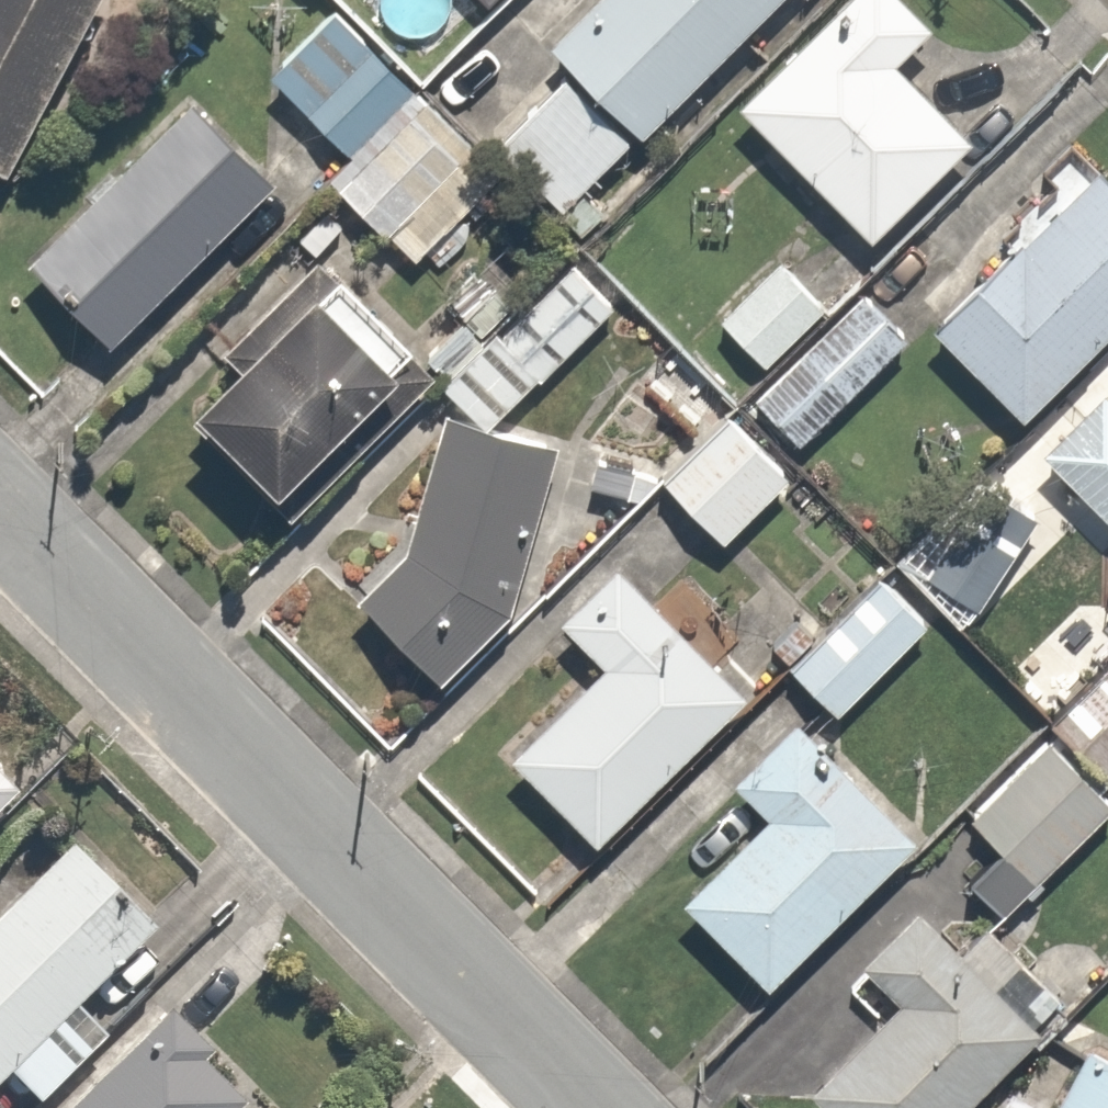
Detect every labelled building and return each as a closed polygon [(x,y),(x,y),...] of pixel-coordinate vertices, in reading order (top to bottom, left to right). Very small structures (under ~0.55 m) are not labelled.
[(10,170),(90,0),(0,0),(0,165),(10,170)] [(547,41),(639,130),(765,0),(587,0),(547,41)] [(933,22),(910,0),(836,0),(738,102),(871,230),(968,130),(896,61),(933,22)] [(335,3),(269,69),(346,146),(412,79),(335,3)] [(411,88),(327,172),(413,260),(498,177),(411,88)] [(187,90),(20,253),(103,338),(270,175),(187,90)] [(927,321),(1022,414),(1107,326),(1107,175),(1088,155),(927,321)] [(770,255),(713,312),(757,355),(813,299),(770,255)] [(337,264),(212,384),(290,465),(415,345),(337,264)] [(854,288),(752,389),(799,436),(901,335),(854,288)] [(432,668),(506,601),(556,443),(447,409),(404,544),(357,585),(432,668)] [(1079,415),(1045,450),(1107,511),(1107,443),(1079,415)] [(785,477),(725,420),(666,482),(726,540),(785,477)] [(980,457),(910,557),(982,607),(1052,507),(980,457)] [(618,553),(559,612),(607,660),(511,755),(598,843),(611,830),(753,690),(618,553)] [(881,561),(782,659),(832,710),(932,612),(881,561)] [(1048,732),(1099,783),(1107,774),(1107,672),(1048,732)] [(766,809),(677,897),(761,982),(824,920),(877,868),(918,827),(817,725),(802,710),(734,777),(766,809)] [(1004,912),(1107,810),(1107,792),(1099,783),(1048,732),(966,812),(1002,848),(971,879),(1004,912)] [(25,1101),(92,1035),(67,1011),(157,923),(67,832),(0,897),(0,1075),(25,1101)] [(899,890),(846,942),(904,1001),(818,1085),(841,1107),(965,1107),(1040,1034),(962,954),(929,920),(899,890)] [(188,996),(73,1107),(230,1107),(240,1098),(192,1049),(217,1026),(188,996)] [(1084,1037),(1048,1107),(1107,1107),(1107,1049),(1084,1037)] [(1005,1107),(1040,1107),(1013,1094),(1005,1107)]
